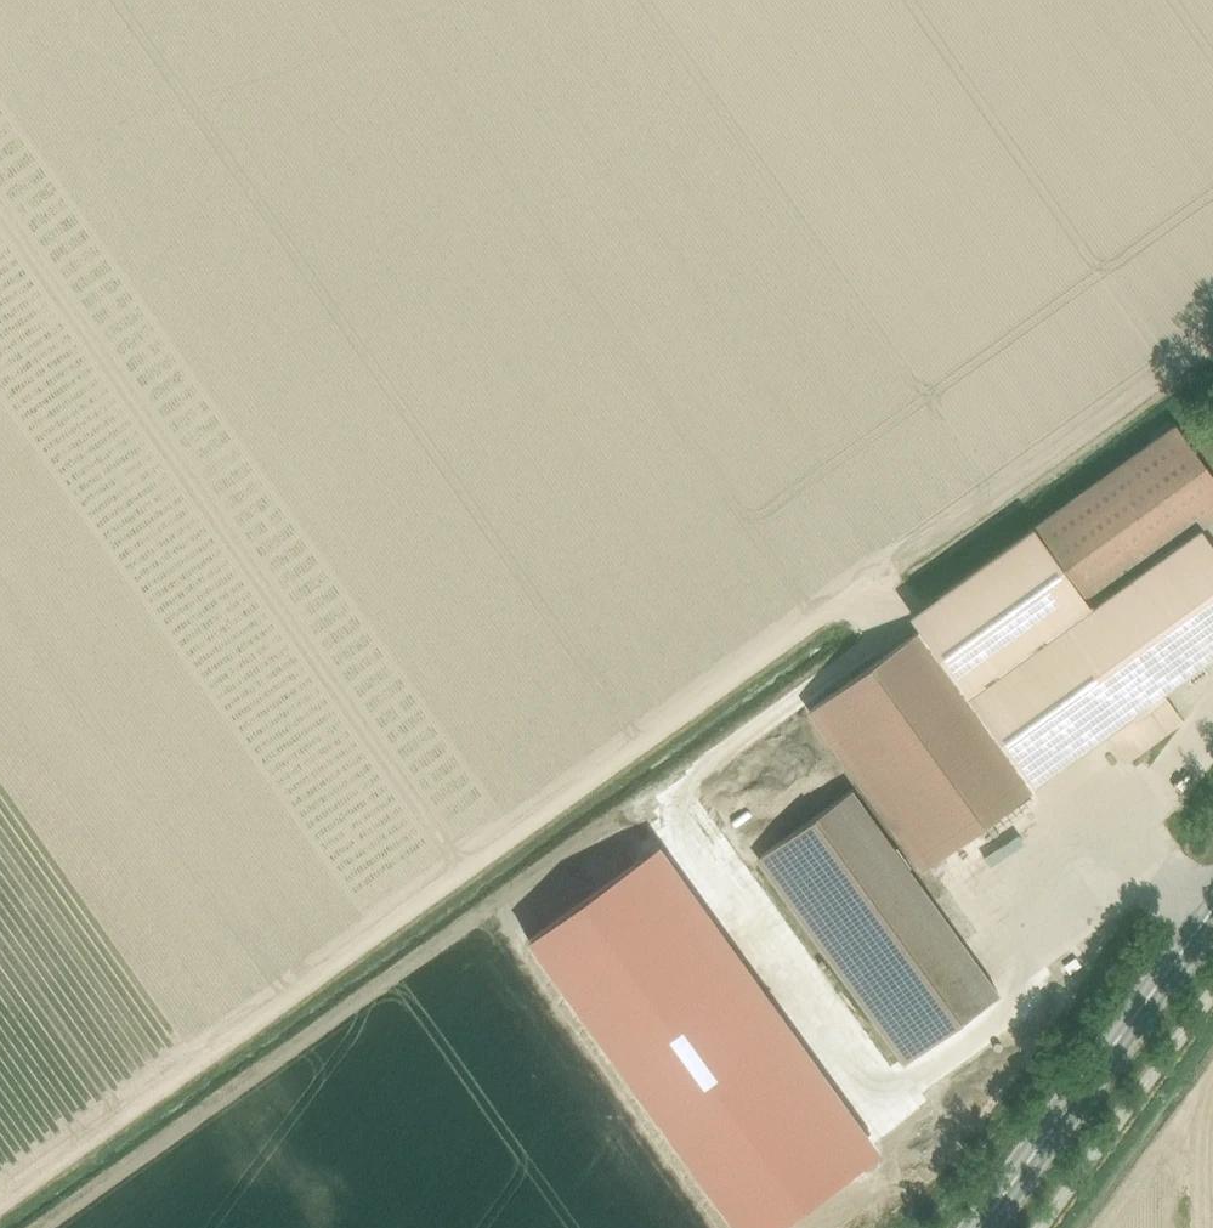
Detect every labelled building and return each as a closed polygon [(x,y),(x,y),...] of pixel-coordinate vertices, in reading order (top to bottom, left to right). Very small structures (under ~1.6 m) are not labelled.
[(1033,528),(1091,608),(1199,530),(1212,520),(1212,484),(1173,428),(1033,528)] [(909,618),(919,632),(916,634),(1028,790),(1104,735),(1125,763),(1159,739),(1154,732),(1177,715),(1161,694),(1212,656),(1212,638),(1211,636),(1212,635),(1212,549),(1199,530),(1091,608),(1033,528),(909,618)] [(916,634),(809,710),(924,869),(1030,793),(1028,790),(916,634)] [(850,791),(760,856),(907,1061),(997,996),(850,791)] [(676,833),(572,911),(784,1207),(890,1131),(676,833)] [(1031,999),(1025,1008),(1033,1014),(1040,1006),(1031,999)]
